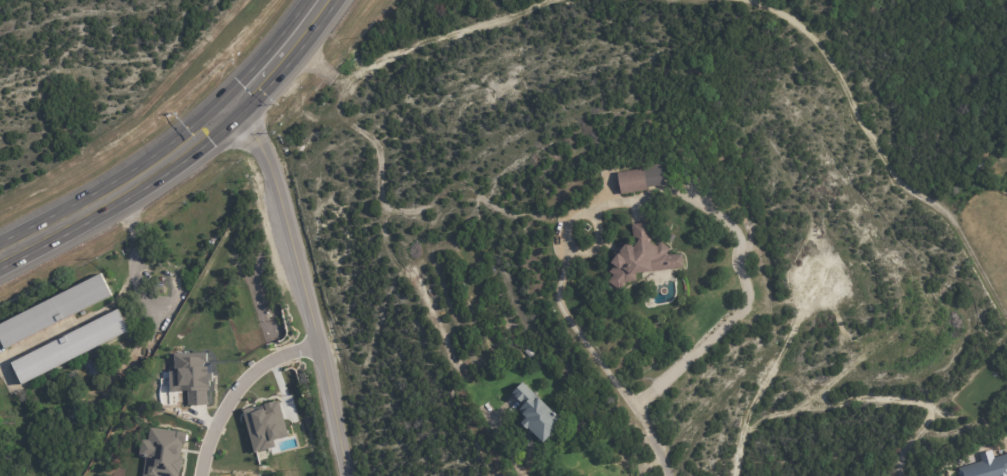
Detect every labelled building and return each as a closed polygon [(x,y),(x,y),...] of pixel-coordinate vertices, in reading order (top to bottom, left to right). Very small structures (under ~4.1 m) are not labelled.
[(690,174),(690,175),(681,176),(678,161),(687,160),(690,174)] [(660,183),(660,184),(643,187),(644,189),(617,193),(614,171),(639,167),(639,166),(657,163),(660,183)] [(648,228),(650,242),(656,246),(660,242),(669,249),(665,254),(666,256),(681,253),(682,266),(649,272),(649,270),(634,272),(635,280),(623,282),(624,287),(621,287),(618,290),(607,282),(612,275),(607,272),(612,266),(606,261),(623,241),(630,246),(633,240),(631,225),(647,222),(648,228)] [(671,243),(665,239),(669,233),(675,237),(671,243)] [(3,347),(111,298),(101,276),(0,322),(0,340),(3,347)] [(76,349),(89,337),(97,345),(85,358),(76,349)] [(523,353),(528,348),(541,363),(535,367),(523,353)] [(131,375),(140,363),(148,369),(139,381),(131,375)] [(531,436),(525,430),(524,431),(518,425),(523,420),(519,416),(521,413),(519,410),(523,405),(521,403),(520,403),(514,397),(514,396),(512,395),(523,383),(540,399),(539,401),(562,423),(541,445),(531,436)] [(1,413),(0,413),(0,404),(1,402),(23,398),(25,407),(3,411),(1,413)] [(288,437),(279,401),(242,410),(253,453),(275,447),(274,441),(288,437)] [(184,432),(149,428),(148,440),(140,439),(138,457),(144,458),(142,475),(180,475),(184,432)] [(993,457),(991,451),(978,455),(980,463),(956,469),(958,475),(1006,475),(1006,454),(993,457)]
